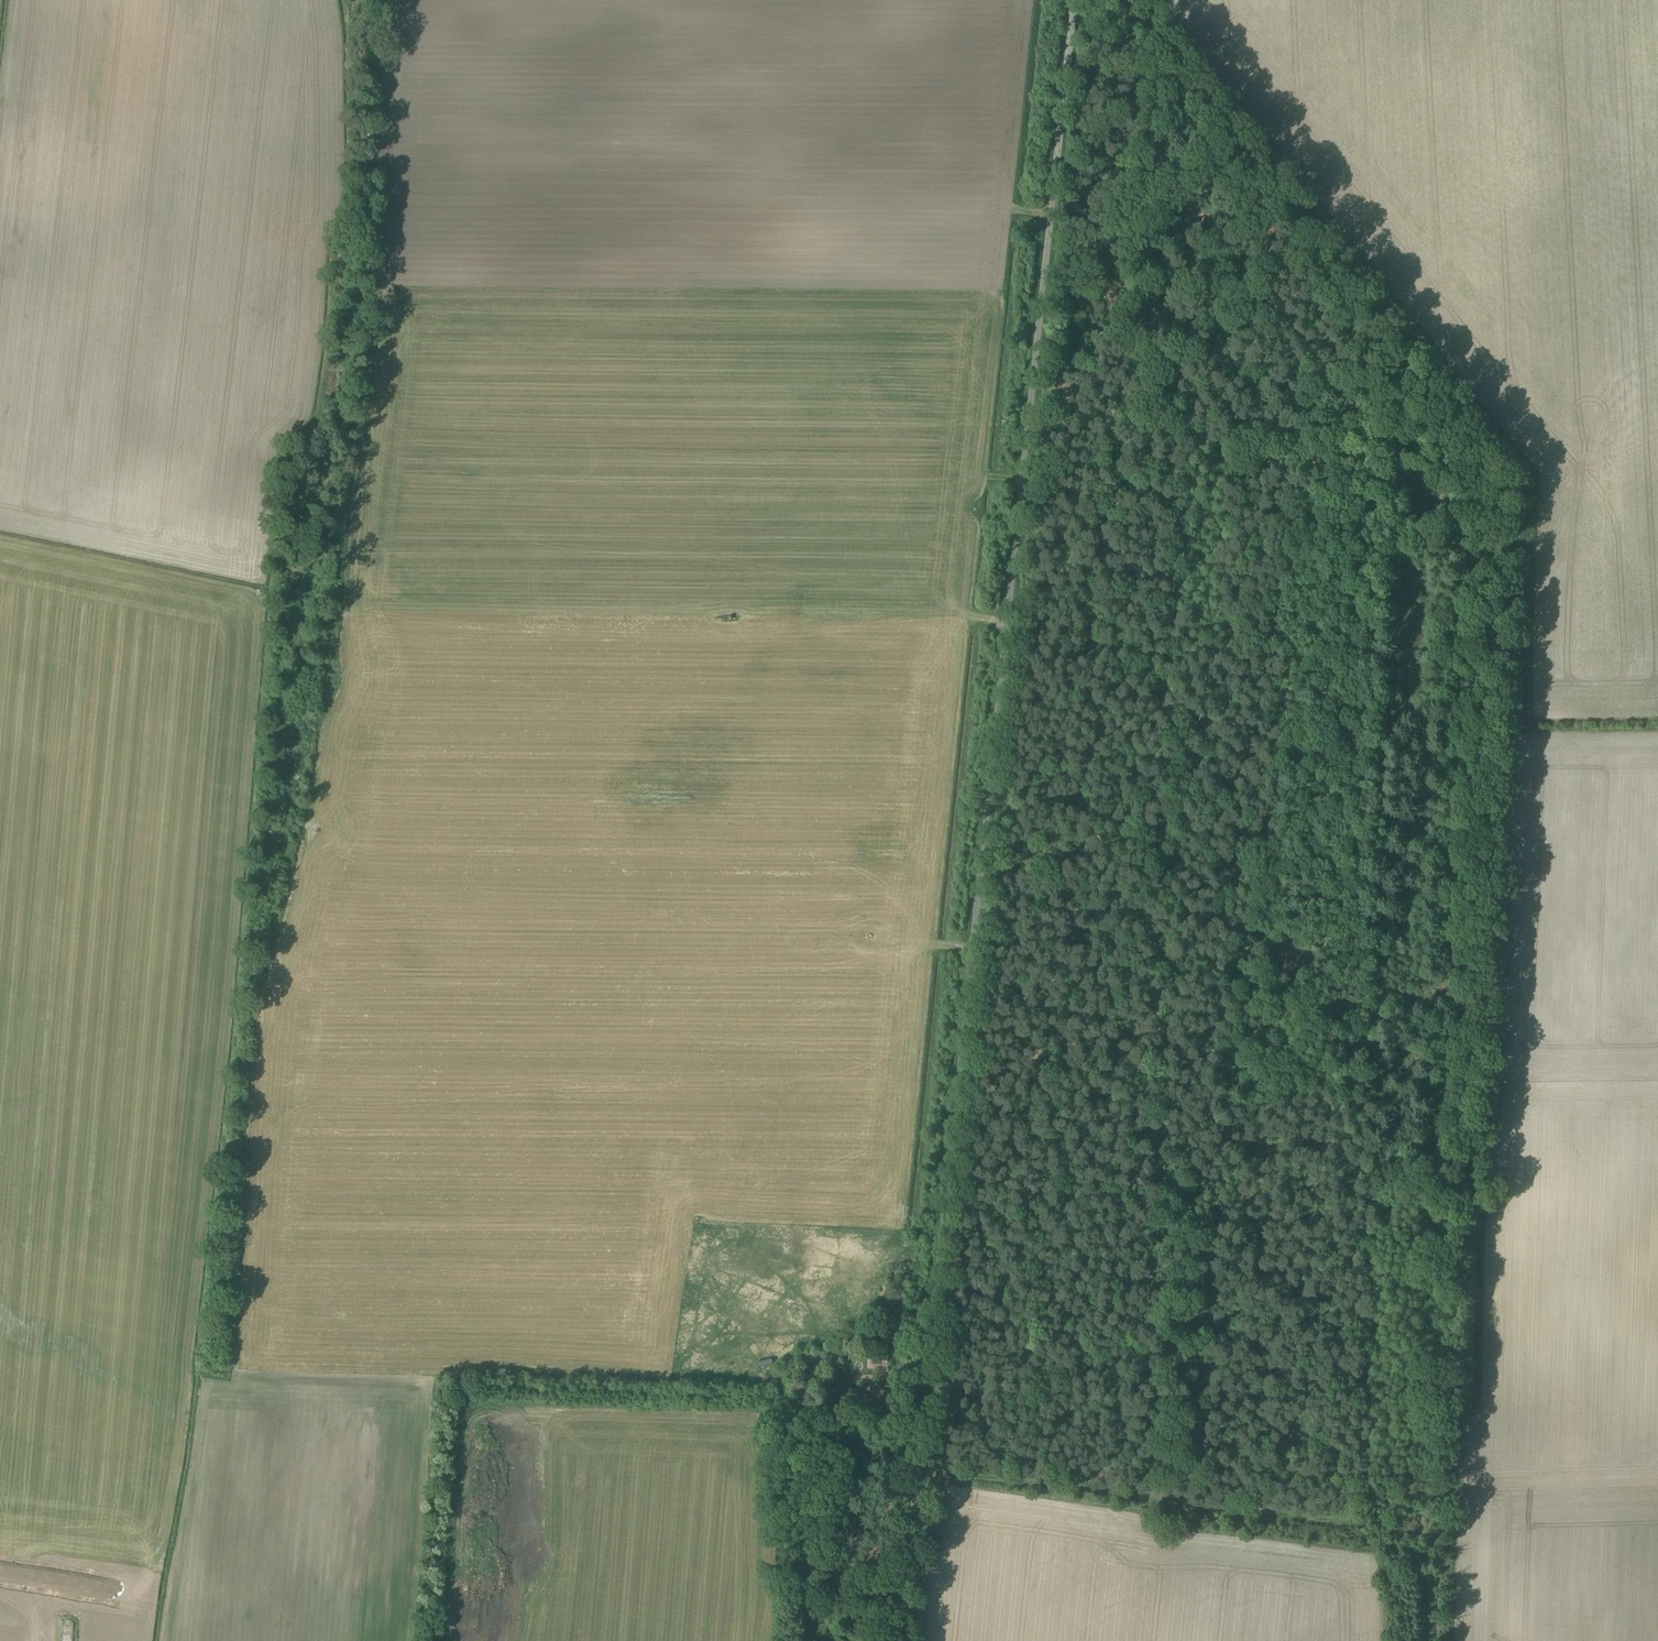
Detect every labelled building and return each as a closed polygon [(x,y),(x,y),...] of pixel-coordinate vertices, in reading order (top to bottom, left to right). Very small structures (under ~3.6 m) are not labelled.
[(895,1353),(874,1351),(874,1365),(894,1366),(895,1353)] [(853,1393),(853,1405),(897,1407),(897,1388),(872,1387),(872,1394),(855,1393),(853,1393)]
